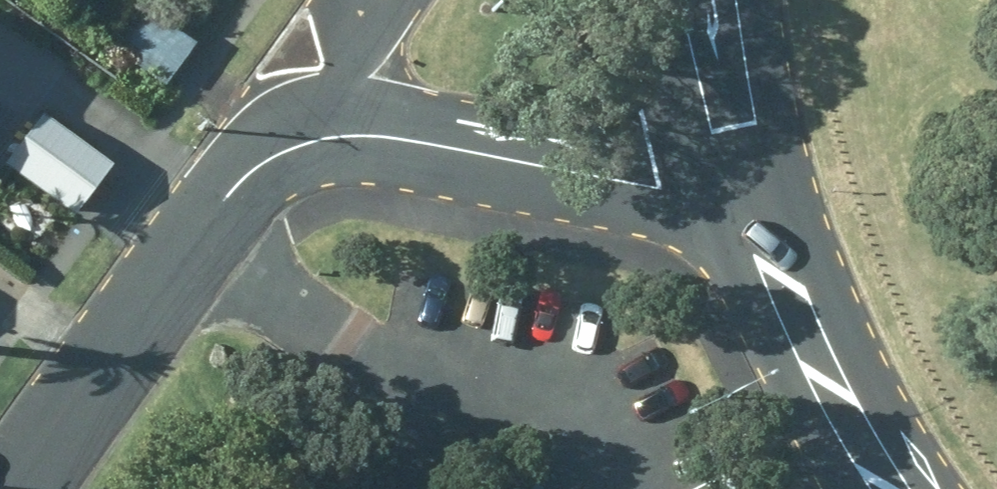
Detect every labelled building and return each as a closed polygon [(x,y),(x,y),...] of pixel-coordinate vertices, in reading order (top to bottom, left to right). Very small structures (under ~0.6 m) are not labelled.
[(170,92),(199,44),(136,4),(106,53),(170,92)] [(82,214),(115,168),(46,118),(13,165),(82,214)]
